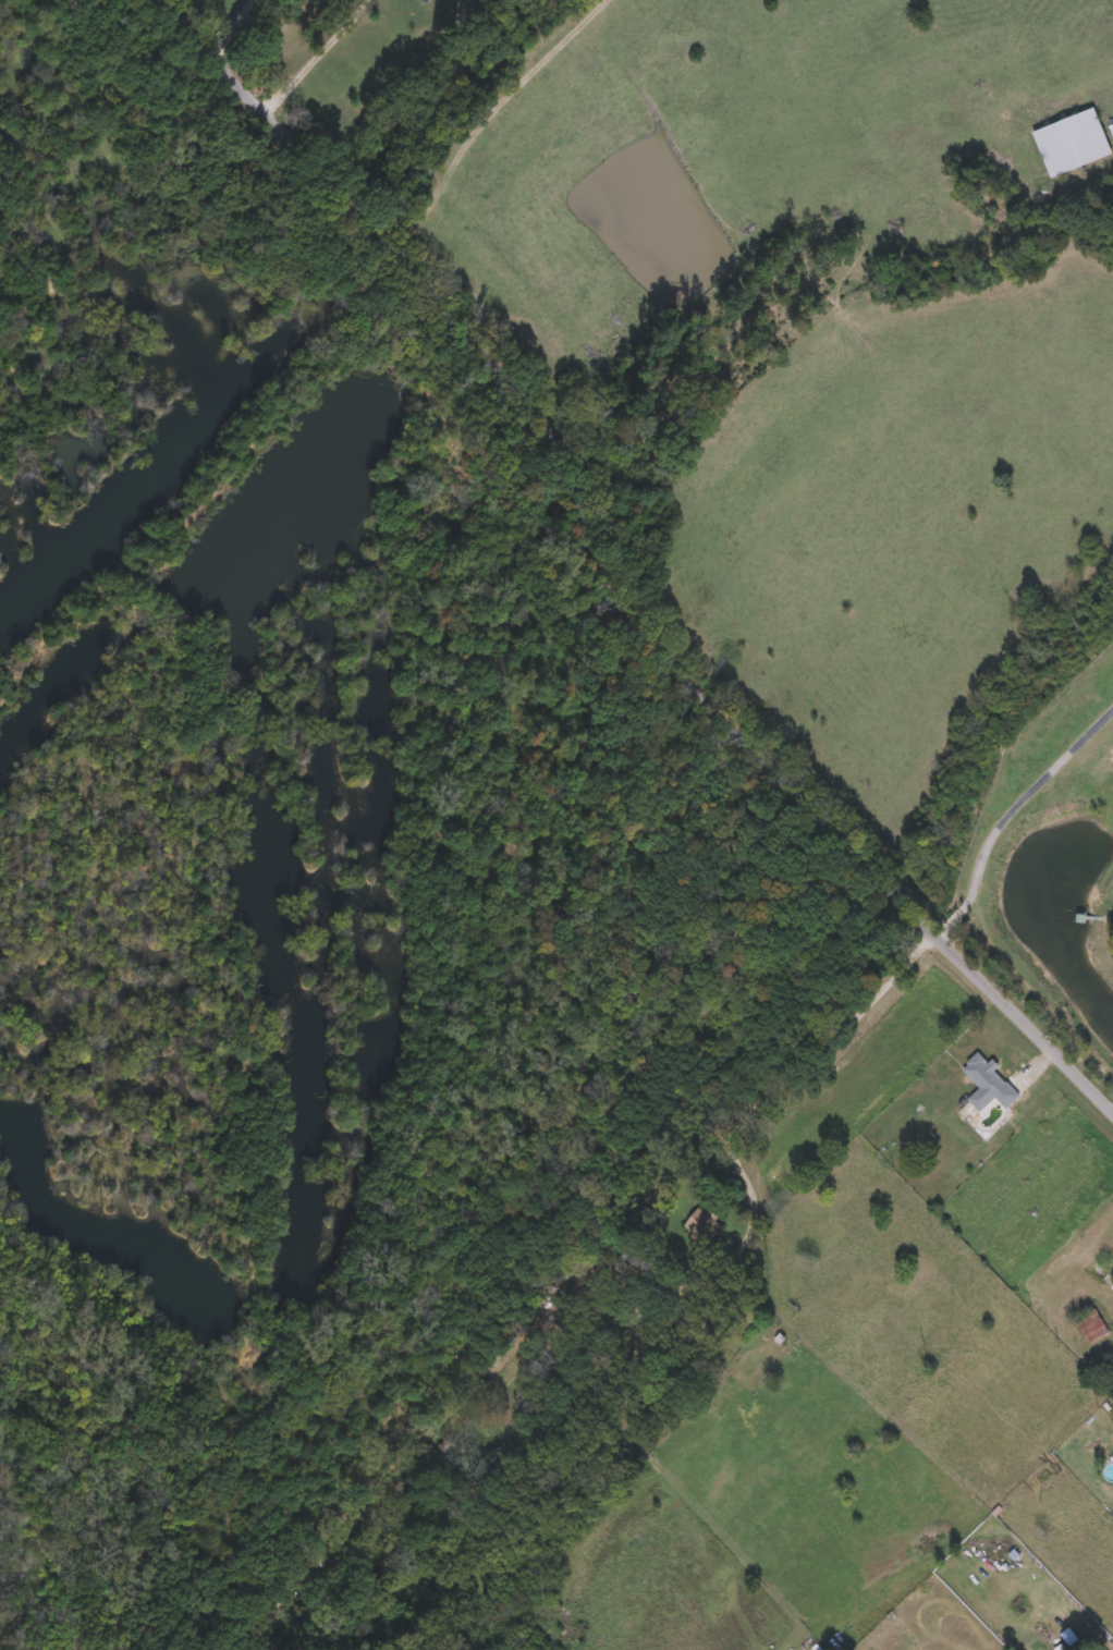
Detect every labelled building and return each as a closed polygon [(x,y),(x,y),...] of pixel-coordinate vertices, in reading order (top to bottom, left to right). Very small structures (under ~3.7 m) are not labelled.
[(1032,129),(1096,107),(1112,154),(1049,175),(1032,129)] [(1006,1107),(996,1095),(980,1110),(968,1097),(980,1086),(962,1066),(979,1050),(1019,1095),(1006,1107)] [(607,1263),(625,1245),(631,1250),(612,1270),(607,1263)] [(1075,1321),(1094,1307),(1110,1329),(1090,1342),(1075,1321)]
